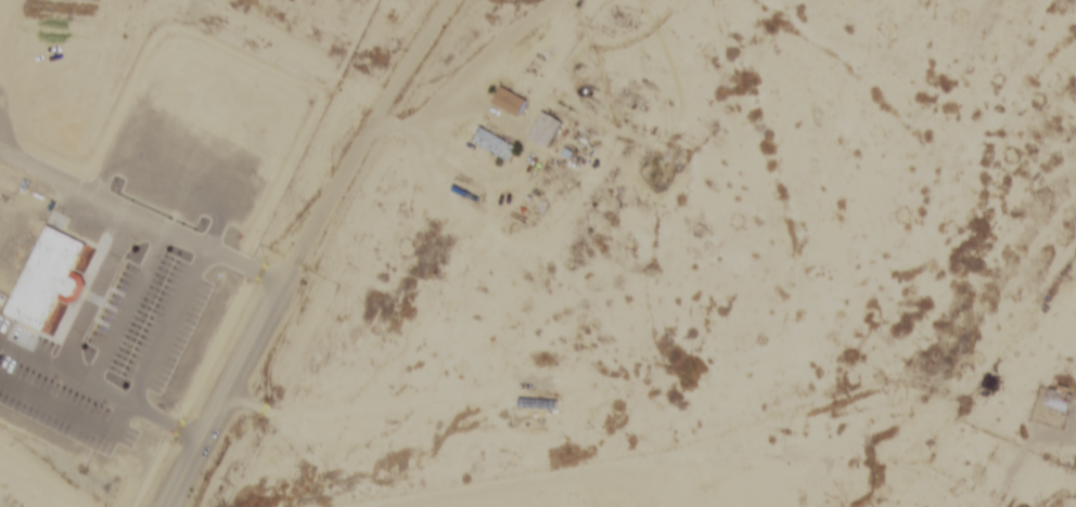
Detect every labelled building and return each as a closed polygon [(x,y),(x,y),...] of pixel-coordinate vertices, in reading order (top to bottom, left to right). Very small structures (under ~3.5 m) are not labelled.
[(528,100),(501,86),(492,103),(519,117),(528,100)] [(527,138),(546,150),(563,123),(545,111),(527,138)] [(518,148),(482,127),(473,142),(509,163),(518,148)] [(46,224),(4,313),(43,332),(57,301),(67,307),(76,304),(84,287),(80,275),(76,272),(89,244),(46,224)] [(1043,409),(1068,412),(1071,390),(1046,387),(1043,409)]
